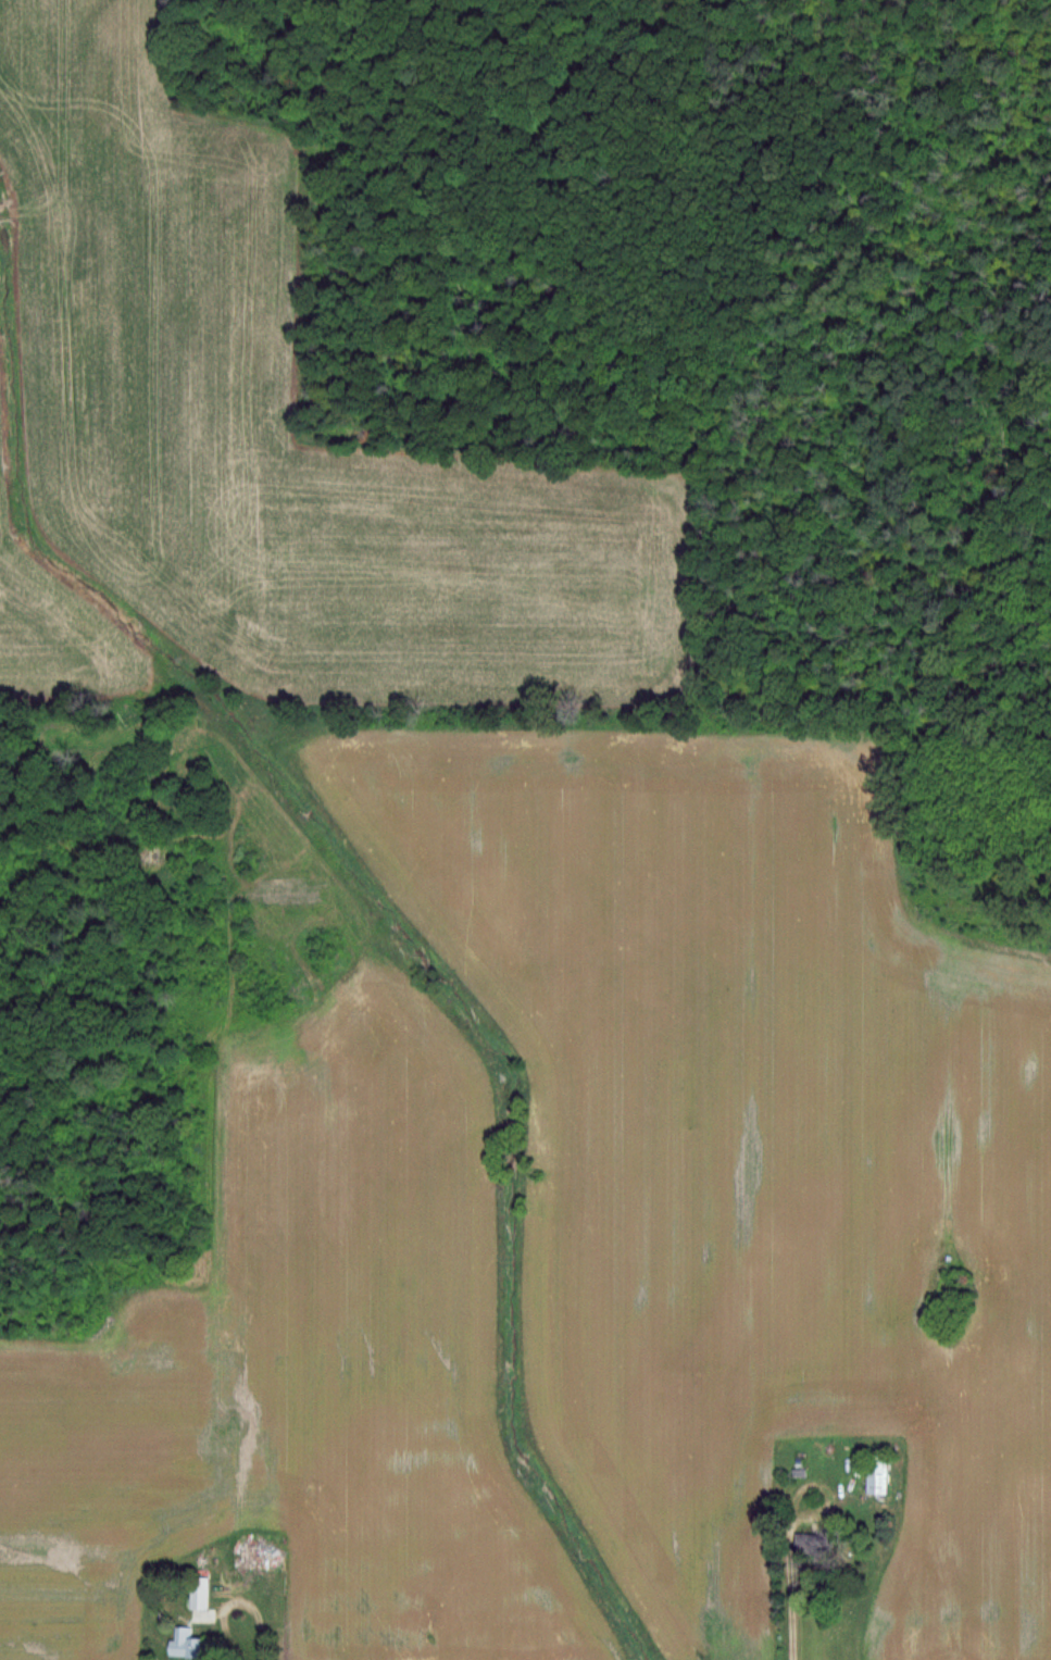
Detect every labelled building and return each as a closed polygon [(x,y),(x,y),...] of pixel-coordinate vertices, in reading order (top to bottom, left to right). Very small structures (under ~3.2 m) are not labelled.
[(894,1494),(894,1453),(873,1453),(873,1494),(894,1494)] [(279,1546),(248,1546),(248,1569),(279,1569),(279,1546)] [(196,1578),(196,1611),(213,1611),(213,1578),(196,1578)] [(175,1657),(210,1658),(210,1638),(196,1638),(196,1628),(175,1628),(175,1657)]
